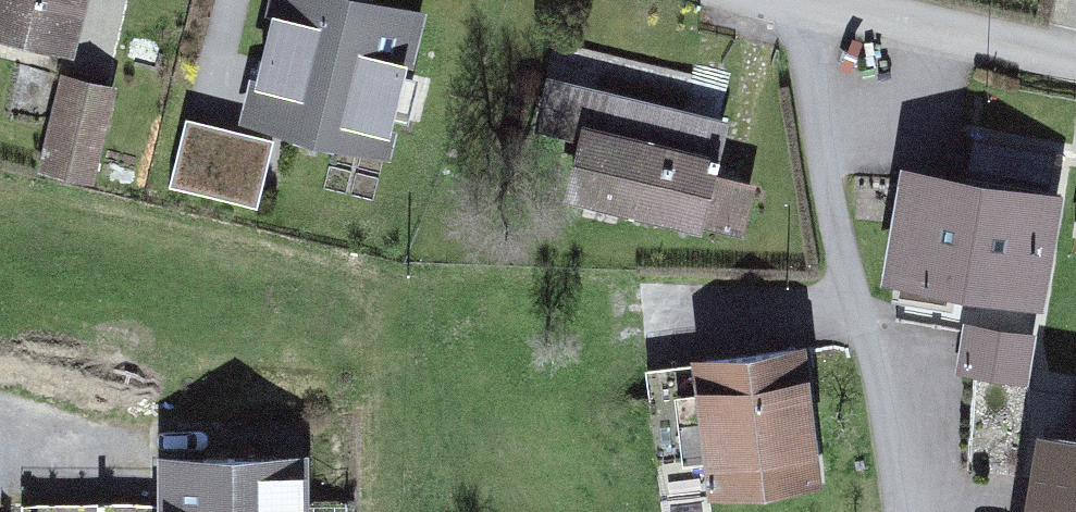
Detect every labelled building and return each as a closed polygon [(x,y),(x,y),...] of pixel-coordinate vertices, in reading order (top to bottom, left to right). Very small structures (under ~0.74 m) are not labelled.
[(95,0),(0,0),(0,21),(86,40),(95,0)] [(354,129),(375,33),(263,8),(260,22),(228,14),(211,96),(354,129)] [(102,184),(125,88),(66,74),(43,170),(102,184)] [(701,201),(718,104),(589,82),(572,179),(701,201)] [(171,171),(260,192),(276,123),(187,102),(171,171)] [(1045,309),(1066,194),(903,158),(884,275),(1045,309)] [(1028,369),(1039,321),(967,305),(957,354),(1028,369)] [(827,487),(810,342),(699,353),(712,495),(827,487)] [(1067,429),(1049,511),(1075,511),(1075,431),(1067,429)] [(165,463),(165,511),(308,511),(308,460),(165,463)]
